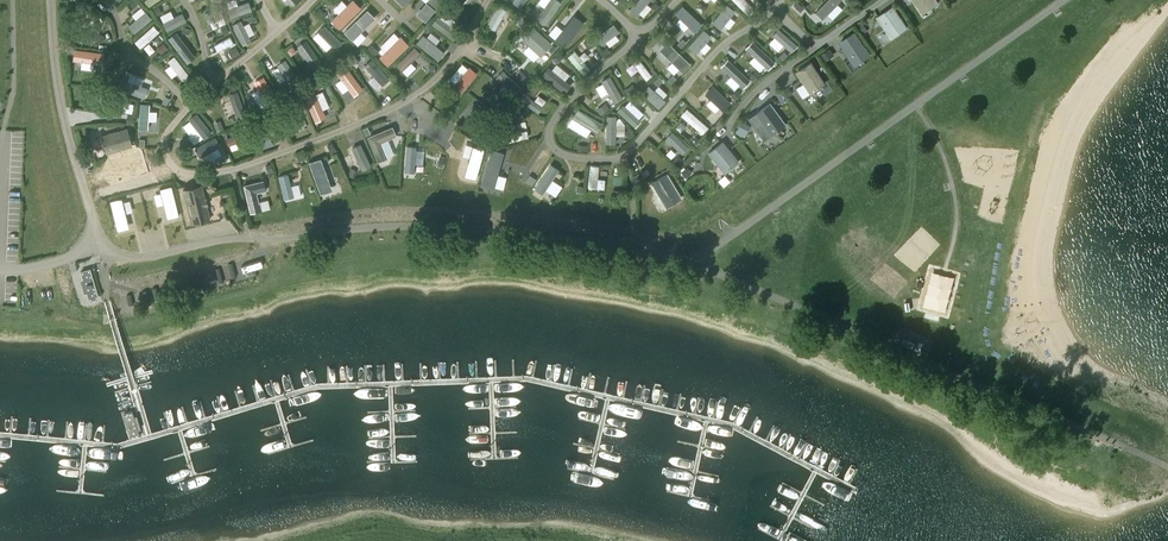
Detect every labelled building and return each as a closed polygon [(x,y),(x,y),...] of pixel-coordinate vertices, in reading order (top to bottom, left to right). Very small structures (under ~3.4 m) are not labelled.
[(161,0),(148,0),(144,2),(148,9),(161,0)] [(359,6),(354,0),(348,0),(331,18),(339,27),(359,6)] [(424,19),(439,0),(425,0),(415,11),(424,19)] [(545,23),(560,1),(559,0),(547,0),(535,17),(545,23)] [(650,2),(648,0),(639,0),(629,12),(635,18),(650,2)] [(793,3),(800,10),(809,1),(808,0),(795,0),(793,3)] [(838,0),(824,0),(814,10),(822,17),(838,0)] [(935,0),(912,0),(922,17),(939,6),(935,0)] [(485,23),(494,28),(506,8),(498,2),(485,23)] [(720,27),(735,8),(727,2),(712,21),(720,27)] [(907,25),(892,2),(876,13),(891,37),(907,25)] [(695,30),(703,22),(682,3),(674,10),(695,30)] [(229,19),(252,13),(248,4),(227,11),(229,19)] [(319,6),(315,10),(323,18),(326,14),(319,6)] [(351,40),(374,15),(366,6),(343,29),(351,40)] [(204,16),(208,25),(223,19),(219,9),(204,16)] [(554,37),(565,44),(582,21),(572,13),(554,37)] [(134,36),(152,21),(146,14),(128,29),(134,36)] [(456,29),(437,14),(431,22),(453,38),(456,29)] [(182,15),(162,25),(166,34),(186,24),(182,15)] [(856,24),(863,33),(867,29),(861,21),(856,24)] [(242,48),(251,44),(241,22),(232,26),(242,48)] [(594,34),(600,43),(618,30),(612,22),(594,34)] [(341,40),(324,23),(312,35),(329,51),(341,40)] [(101,40),(104,32),(82,25),(78,32),(101,40)] [(540,54),(551,42),(532,25),(521,38),(540,54)] [(772,33),(792,50),(798,43),(779,26),(772,33)] [(140,51),(159,34),(153,27),(134,44),(140,51)] [(695,52),(711,33),(704,27),(687,45),(695,52)] [(883,27),(876,32),(882,42),(890,37),(883,27)] [(870,52),(854,29),(838,40),(853,64),(870,52)] [(415,41),(437,59),(444,51),(422,33),(415,41)] [(187,66),(195,60),(176,34),(167,40),(187,66)] [(386,63),(407,43),(399,34),(377,54),(386,63)] [(681,46),(686,40),(682,36),(677,42),(681,46)] [(590,37),(583,41),(586,47),(594,43),(590,37)] [(323,64),(304,38),(295,44),(315,70),(323,64)] [(682,70),(690,62),(668,38),(659,47),(682,70)] [(766,67),(775,59),(753,38),(744,46),(766,67)] [(233,45),(229,39),(214,47),(217,53),(233,45)] [(400,69),(419,51),(413,45),(395,62),(400,69)] [(103,51),(73,47),(71,59),(101,62),(103,51)] [(835,53),(831,47),(821,53),(825,60),(835,53)] [(567,54),(581,71),(589,66),(574,48),(567,54)] [(239,56),(235,49),(228,53),(232,60),(239,56)] [(783,59),(788,53),(784,49),(779,55),(783,59)] [(645,78),(651,74),(638,56),(632,60),(645,78)] [(721,64),(743,85),(751,78),(728,56),(721,64)] [(182,83),(190,77),(175,57),(167,63),(182,83)] [(291,85),(299,80),(285,57),(276,63),(291,85)] [(363,63),(381,83),(388,77),(371,57),(363,63)] [(825,81),(812,59),(796,69),(810,92),(825,81)] [(632,61),(626,65),(629,72),(636,68),(632,61)] [(353,94),(363,87),(346,64),(335,70),(353,94)] [(461,90),(475,72),(467,64),(451,83),(461,90)] [(562,92),(569,84),(547,65),(540,73),(562,92)] [(512,93),(521,86),(502,68),(494,76),(512,93)] [(754,79),(760,73),(756,69),(750,75),(754,79)] [(670,82),(675,77),(671,73),(666,77),(670,82)] [(262,74),(253,81),(266,104),(275,98),(262,74)] [(614,100),(622,95),(609,74),(601,78),(614,100)] [(144,96),(147,85),(121,76),(118,86),(144,96)] [(657,107),(665,98),(648,82),(641,91),(657,107)] [(732,100),(713,83),(705,91),(723,108),(732,100)] [(787,95),(792,92),(789,86),(784,89),(787,95)] [(313,120),(325,116),(314,88),(302,92),(313,120)] [(731,94),(735,98),(741,92),(737,88),(731,94)] [(236,89),(227,92),(234,114),(244,110),(236,89)] [(520,100),(537,111),(542,105),(525,93),(520,100)] [(534,99),(542,104),(545,98),(538,93),(534,99)] [(98,111),(121,114),(123,99),(100,95),(98,111)] [(164,95),(161,100),(166,103),(169,97),(164,95)] [(786,122),(770,99),(748,115),(764,139),(786,122)] [(479,101),(471,110),(492,127),(500,118),(479,101)] [(635,125),(641,118),(623,101),(617,108),(635,125)] [(149,102),(140,102),(138,126),(146,127),(149,102)] [(288,132),(298,127),(289,104),(279,107),(288,132)] [(702,132),(708,125),(687,106),(681,113),(702,132)] [(572,116),(596,130),(602,121),(577,107),(572,116)] [(203,136),(211,130),(194,110),(188,117),(203,136)] [(606,141),(615,141),(616,114),(606,114),(606,141)] [(157,119),(148,119),(148,129),(157,129),(157,119)] [(213,121),(215,129),(222,127),(220,119),(213,121)] [(262,146),(271,142),(263,120),(254,124),(262,146)] [(501,143),(529,135),(525,120),(498,126),(501,143)] [(676,125),(682,130),(687,125),(681,120),(676,125)] [(750,124),(741,120),(734,133),(744,138),(750,124)] [(396,133),(392,123),(367,134),(377,159),(386,156),(380,139),(396,133)] [(131,143),(126,126),(100,133),(105,151),(131,143)] [(224,136),(227,143),(246,136),(244,129),(224,136)] [(455,130),(445,148),(457,154),(467,137),(455,130)] [(680,152),(687,145),(671,130),(664,136),(680,152)] [(689,136),(695,143),(699,139),(694,132),(689,136)] [(199,155),(220,144),(215,134),(194,146),(199,155)] [(739,159),(723,138),(708,150),(724,171),(739,159)] [(331,153),(335,151),(332,141),(327,143),(331,153)] [(370,163),(359,141),(350,146),(360,168),(370,163)] [(483,145),(472,142),(464,172),(475,175),(483,145)] [(416,144),(406,144),(404,170),(414,170),(416,144)] [(503,150),(489,147),(480,182),(492,186),(503,150)] [(665,152),(670,157),(675,151),(670,147),(665,152)] [(218,157),(220,162),(227,158),(224,154),(218,157)] [(436,165),(442,167),(445,156),(439,154),(436,165)] [(673,160),(677,164),(683,158),(679,154),(673,160)] [(331,187),(320,155),(308,160),(319,193),(331,187)] [(558,168),(549,163),(532,187),(541,193),(558,168)] [(598,164),(588,163),(586,185),(595,187),(598,164)] [(110,168),(114,187),(133,183),(129,164),(110,168)] [(686,175),(691,171),(686,165),(681,170),(686,175)] [(347,174),(353,176),(356,169),(350,166),(347,174)] [(682,196),(667,171),(651,180),(665,206),(682,196)] [(293,194),(287,172),(277,174),(283,197),(293,194)] [(721,185),(729,180),(724,172),(716,177),(721,185)] [(525,180),(532,184),(537,177),(530,173),(525,180)] [(265,188),(262,178),(242,182),(250,211),(261,208),(256,191),(265,188)] [(209,216),(199,182),(181,187),(189,222),(209,216)] [(170,183),(158,185),(166,216),(178,214),(170,183)] [(148,191),(127,195),(134,233),(154,229),(148,191)] [(128,226),(120,194),(108,197),(116,228),(128,226)] [(88,267),(78,269),(87,298),(97,296),(88,267)] [(948,309),(952,274),(928,271),(924,306),(948,309)] [(925,353),(931,338),(901,325),(894,340),(925,353)]
